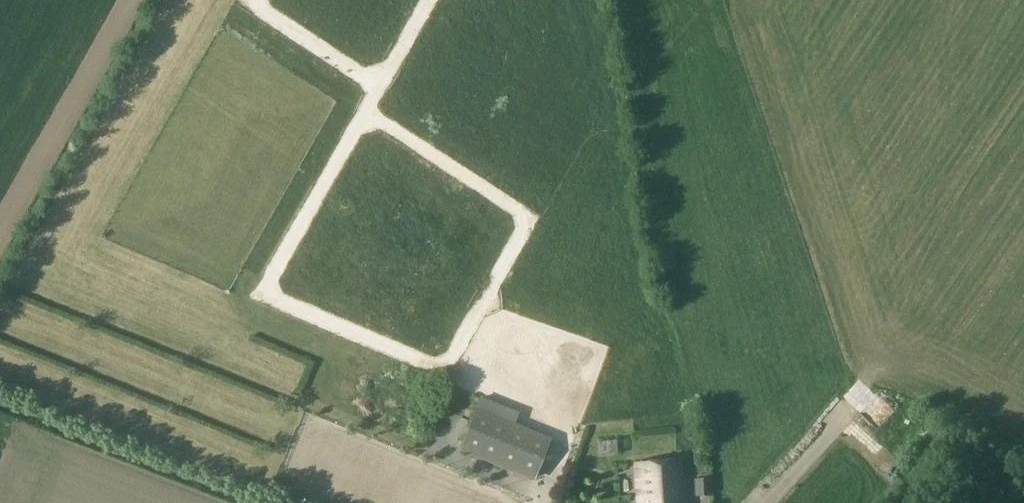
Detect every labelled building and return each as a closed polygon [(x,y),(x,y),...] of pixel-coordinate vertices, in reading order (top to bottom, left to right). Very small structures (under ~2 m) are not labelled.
[(480,396),(458,448),(532,479),(549,437),(514,422),(518,411),(480,396)] [(609,438),(613,454),(638,448),(634,432),(609,438)] [(680,460),(635,464),(639,502),(684,502),(680,460)] [(701,478),(701,496),(711,496),(710,478),(701,478)]
